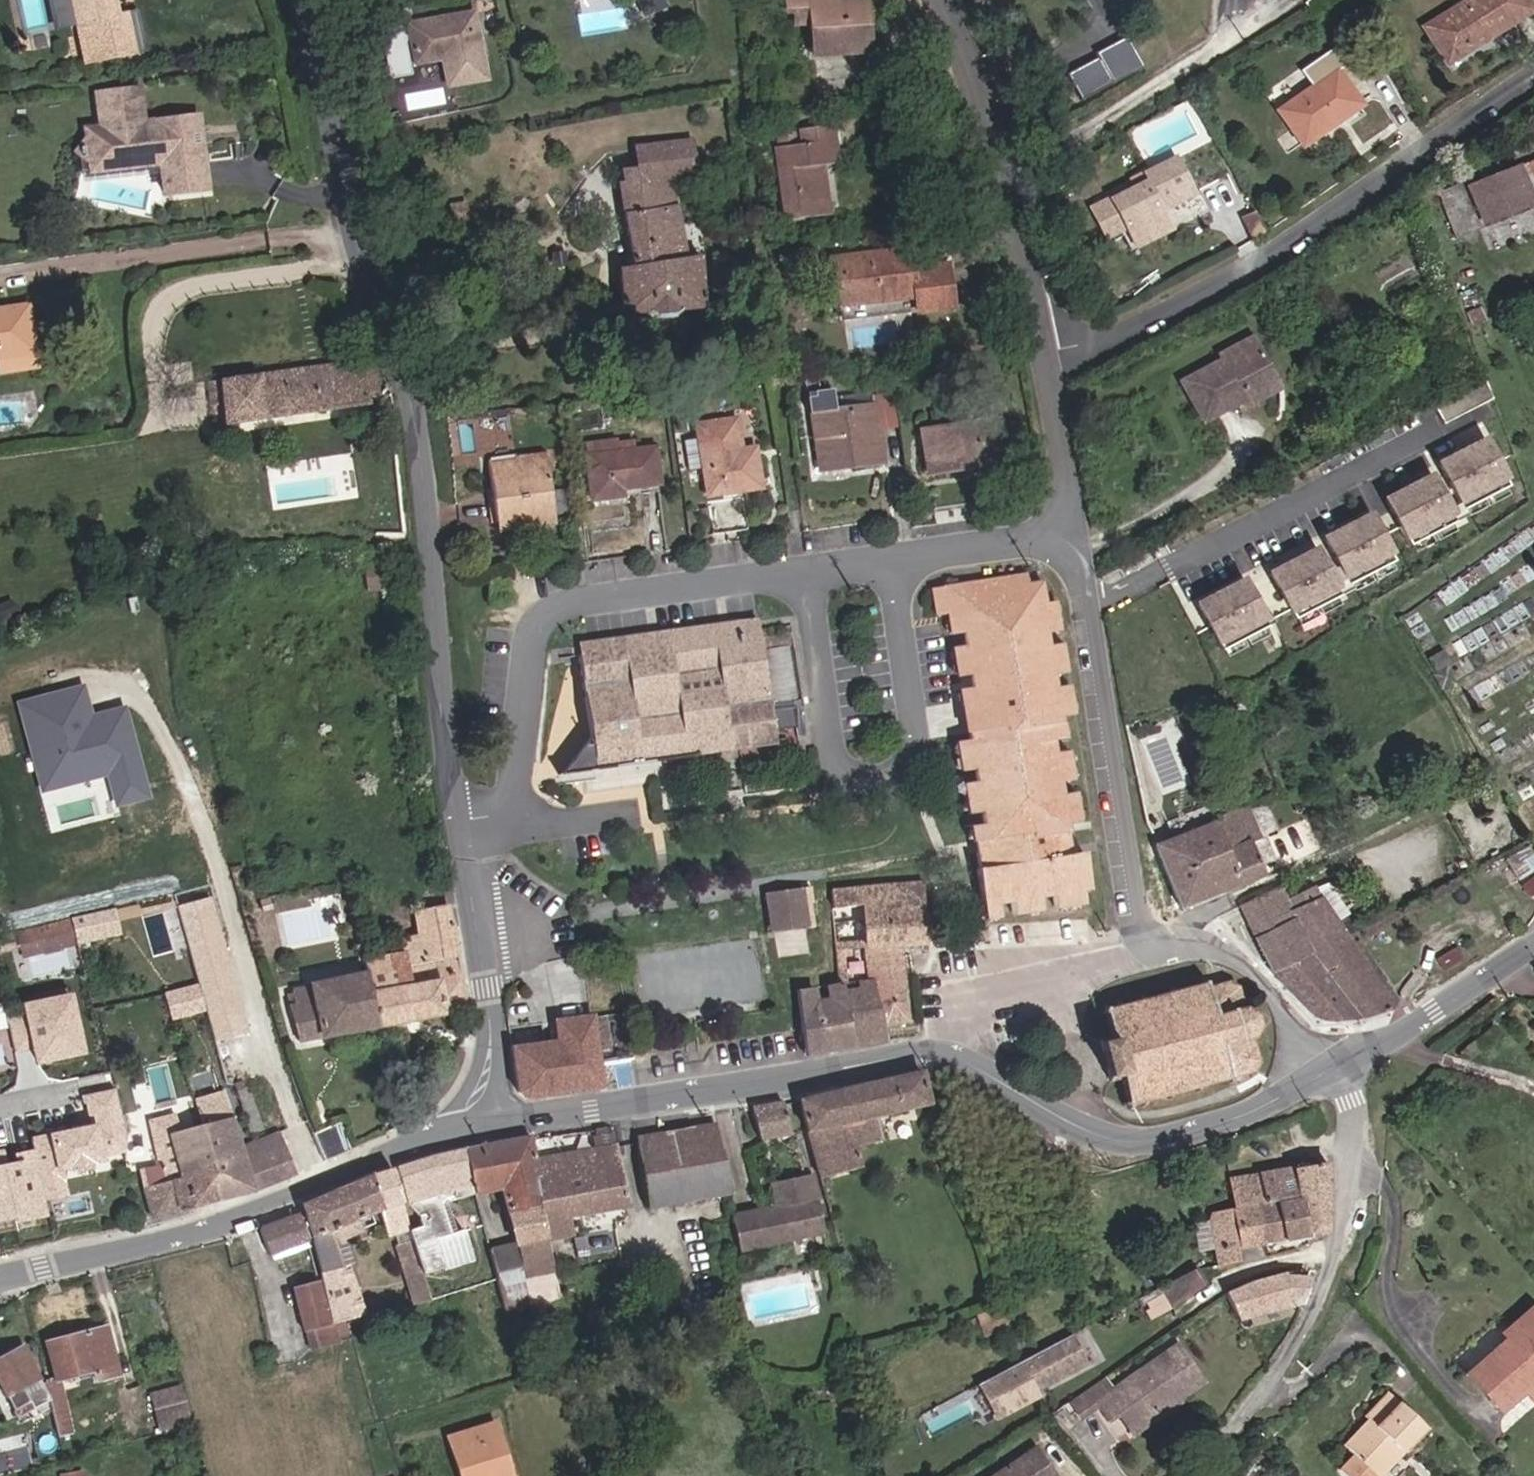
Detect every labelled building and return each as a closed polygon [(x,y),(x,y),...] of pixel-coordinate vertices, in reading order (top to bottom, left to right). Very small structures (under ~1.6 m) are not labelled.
[(103,18),(99,19),(106,56),(164,44),(156,8),(137,11),(135,0),(74,0),(103,18)] [(780,8),(801,9),(800,29),(811,29),(810,57),(867,59),(870,1),(844,0),(780,0),(780,8)] [(1410,31),(1434,66),(1517,10),(1511,0),(1456,0),(1410,31)] [(407,13),(385,17),(393,63),(415,59),(410,28),(416,27),(420,51),(447,47),(451,73),(490,67),(479,2),(413,13),(414,16),(408,16),(407,13)] [(1072,103),(1128,67),(1111,40),(1055,76),(1072,103)] [(1265,109),(1288,147),(1349,107),(1324,69),(1265,109)] [(158,86),(119,89),(122,121),(107,122),(111,162),(180,156),(183,187),(223,183),(216,111),(161,117),(158,86)] [(790,139),(769,141),(777,212),(799,211),(798,199),(816,198),(811,159),(822,157),(819,120),(787,123),(790,139)] [(790,139),(787,123),(767,125),(769,141),(790,139)] [(639,180),(673,178),(694,176),(694,160),(690,139),(636,143),(638,167),(639,180)] [(1155,157),(1114,179),(1117,185),(1080,205),(1096,233),(1103,230),(1118,258),(1196,216),(1181,189),(1174,193),(1155,157)] [(694,160),(694,176),(709,174),(707,160),(694,160)] [(1526,207),(1533,203),(1533,166),(1514,174),(1526,207)] [(682,262),(673,178),(639,180),(638,167),(623,169),(623,184),(616,185),(626,267),(617,268),(618,290),(619,315),(643,313),(652,321),(668,319),(677,307),(699,304),(697,261),(682,262)] [(1470,200),(1467,194),(1443,203),(1455,229),(1524,203),(1516,183),(1470,200)] [(448,205),(449,223),(464,221),(462,204),(448,205)] [(1239,244),(1253,236),(1241,211),(1226,221),(1239,244)] [(910,248),(830,254),(832,278),(834,312),(910,306),(911,312),(949,309),(946,264),(911,266),(910,248)] [(40,356),(34,309),(0,313),(0,361),(40,356)] [(1199,392),(1221,432),(1264,408),(1259,399),(1289,383),(1269,348),(1237,365),(1238,370),(1199,392)] [(208,379),(214,421),(362,404),(357,363),(208,379)] [(1443,420),(1493,393),(1486,373),(1433,401),(1443,420)] [(1289,383),(1259,399),(1264,408),(1268,414),(1297,399),(1289,383)] [(792,392),(793,403),(855,399),(858,421),(880,420),(875,386),(792,392)] [(863,456),(858,421),(855,399),(793,403),(797,444),(829,442),(830,459),(863,456)] [(742,481),(740,453),(727,453),(726,439),(724,409),(681,413),(688,484),(742,481)] [(909,432),(919,477),(951,470),(950,462),(988,453),(979,416),(909,432)] [(566,429),(573,480),(574,493),(606,489),(605,478),(646,474),(643,438),(602,442),(600,426),(566,429)] [(1463,506),(1509,482),(1484,435),(1438,459),(1463,506)] [(476,453),(480,508),(537,501),(529,436),(498,439),(499,449),(476,453)] [(727,453),(740,453),(739,438),(726,439),(727,453)] [(798,462),(830,459),(829,442),(797,444),(798,462)] [(1456,518),(1431,472),(1385,496),(1410,543),(1456,518)] [(726,524),(724,491),(692,493),(694,526),(726,524)] [(1395,558),(1370,512),(1324,536),(1349,582),(1395,558)] [(1344,592),(1319,546),(1274,570),(1298,617),(1344,592)] [(382,563),(362,565),(365,592),(385,589),(382,563)] [(1069,894),(1065,863),(1070,861),(1069,858),(1054,861),(1052,838),(1061,834),(1058,799),(1045,799),(1044,785),(1056,782),(1052,753),(1039,755),(1036,739),(1049,737),(1045,717),(1056,714),(1052,687),(1039,690),(1037,677),(1050,675),(1045,643),(1034,646),(1031,629),(1040,627),(1037,601),(1026,602),(1023,583),(1012,583),(1011,579),(963,584),(965,599),(917,605),(919,619),(929,619),(932,642),(946,641),(947,659),(936,660),(939,688),(950,687),(951,702),(941,704),(944,718),(954,717),(958,742),(948,744),(949,752),(940,755),(943,781),(955,780),(956,794),(945,796),(950,826),(962,825),(964,837),(953,840),(962,921),(979,920),(977,908),(989,908),(990,918),(1018,913),(1018,902),(1033,900),(1035,911),(1063,906),(1062,895),(1069,894)] [(1270,625),(1245,579),(1199,603),(1224,650),(1270,625)] [(965,599),(963,584),(916,590),(917,605),(965,599)] [(739,607),(561,627),(562,642),(740,622),(739,607)] [(773,619),(740,622),(742,630),(774,627),(773,619)] [(562,642),(570,722),(540,759),(574,755),(573,744),(752,725),(743,640),(742,630),(740,622),(562,642)] [(774,627),(742,630),(743,640),(770,637),(775,637),(774,627)] [(770,637),(743,640),(752,725),(775,722),(773,703),(772,695),(776,694),(770,637)] [(150,797),(128,702),(92,710),(85,681),(17,696),(38,791),(106,776),(113,805),(150,797)] [(782,702),(781,694),(776,694),(772,695),(773,703),(782,702)] [(1137,721),(1119,723),(1140,827),(1148,825),(1145,809),(1161,804),(1137,721)] [(413,792),(411,801),(419,801),(420,792),(413,792)] [(1264,815),(1281,809),(1278,800),(1261,806),(1264,815)] [(1210,822),(1238,885),(1261,875),(1248,846),(1256,842),(1240,808),(1208,818),(1210,822)] [(1177,911),(1238,885),(1210,822),(1149,847),(1177,911)] [(1506,857),(1516,873),(1533,862),(1533,861),(1524,845),(1506,857)] [(1529,893),(1533,888),(1533,871),(1521,883),(1529,893)] [(869,982),(873,995),(882,1024),(907,1022),(898,946),(925,944),(921,896),(919,882),(883,885),(871,886),(861,887),(828,890),(830,914),(861,908),(866,975),(869,982)] [(1271,973),(1341,937),(1318,900),(1300,908),(1287,883),(1238,906),(1271,973)] [(798,888),(773,892),(774,898),(799,894),(798,888)] [(211,1039),(248,1031),(217,894),(180,902),(211,1039)] [(799,894),(774,898),(779,932),(804,928),(799,894)] [(774,898),(768,898),(772,932),(779,932),(774,898)] [(450,925),(447,909),(420,913),(424,942),(419,939),(404,942),(406,954),(365,965),(368,975),(380,1026),(465,1011),(452,925),(450,925)] [(125,939),(120,910),(0,928),(0,940),(2,957),(125,939)] [(1341,937),(1271,973),(1312,1015),(1322,1021),(1357,1021),(1389,1009),(1364,972),(1341,937)] [(1454,944),(1435,954),(1441,966),(1460,955),(1454,944)] [(834,973),(835,984),(847,984),(845,972),(834,973)] [(300,1042),(380,1026),(368,975),(314,986),(314,990),(294,994),(296,1005),(292,1006),(300,1042)] [(1109,1036),(1097,1039),(1108,1082),(1120,1078),(1127,1107),(1255,1070),(1259,1065),(1251,1036),(1255,1032),(1258,1028),(1255,1016),(1243,1009),(1237,988),(1228,983),(1208,988),(1206,983),(1103,1012),(1109,1036)] [(809,988),(793,990),(807,1056),(854,1048),(837,991),(835,984),(824,986),(826,1002),(811,1004),(809,988)] [(70,990),(19,1001),(32,1062),(83,1051),(70,990)] [(837,991),(854,1048),(889,1043),(882,1024),(873,995),(848,996),(846,992),(837,991)] [(599,1083),(588,1016),(547,1023),(550,1043),(509,1049),(517,1095),(528,1100),(580,1092),(580,1086),(599,1083)] [(918,1073),(800,1101),(818,1179),(857,1170),(853,1148),(879,1142),(872,1116),(926,1102),(918,1073)] [(249,1095),(246,1084),(238,1086),(242,1097),(249,1095)] [(89,1123),(32,1133),(44,1198),(68,1194),(63,1165),(130,1153),(118,1085),(83,1091),(89,1123)] [(783,1105),(751,1111),(758,1138),(791,1133),(783,1105)] [(143,1192),(150,1221),(214,1202),(195,1132),(183,1135),(178,1117),(160,1121),(162,1130),(154,1132),(157,1140),(154,1141),(166,1186),(143,1192)] [(252,1191),(242,1149),(234,1121),(202,1130),(200,1130),(195,1132),(214,1202),(252,1191)] [(314,1134),(323,1163),(349,1150),(340,1124),(314,1134)] [(649,1209),(727,1196),(716,1128),(692,1132),(685,1128),(667,1130),(664,1137),(640,1140),(637,1136),(649,1209)] [(252,1191),(292,1175),(277,1136),(242,1149),(252,1191)] [(501,1187),(514,1246),(549,1239),(534,1161),(529,1138),(463,1152),(471,1183),(473,1193),(501,1187)] [(549,1239),(514,1246),(519,1265),(528,1299),(528,1300),(531,1323),(540,1322),(538,1311),(588,1301),(569,1216),(626,1206),(615,1147),(534,1161),(549,1239)] [(471,1183),(463,1152),(423,1160),(395,1171),(405,1204),(440,1193),(471,1183)] [(1043,1164),(1059,1173),(1062,1167),(1059,1165),(1060,1163),(1052,1157),(1050,1160),(1046,1158),(1043,1164)] [(1258,1174),(1264,1203),(1298,1196),(1304,1232),(1322,1228),(1325,1223),(1327,1161),(1258,1174)] [(378,1210),(398,1202),(389,1173),(300,1206),(301,1210),(315,1253),(331,1328),(339,1326),(337,1320),(360,1312),(346,1265),(339,1267),(331,1242),(356,1233),(352,1219),(378,1210)] [(770,1181),(776,1206),(815,1198),(809,1173),(802,1174),(770,1181)] [(1264,1203),(1258,1174),(1227,1180),(1234,1209),(1256,1205),(1264,1203)] [(1256,1205),(1264,1240),(1304,1232),(1298,1196),(1264,1203),(1256,1205)] [(728,1217),(729,1221),(735,1245),(736,1251),(822,1232),(815,1198),(776,1206),(770,1208),(756,1211),(734,1216),(728,1217)] [(754,1203),(756,1211),(770,1208),(768,1199),(754,1203)] [(408,1230),(398,1202),(378,1210),(385,1232),(391,1230),(396,1245),(401,1243),(420,1304),(429,1302),(421,1274),(408,1230)] [(1256,1205),(1234,1209),(1243,1244),(1264,1240),(1256,1205)] [(1243,1244),(1234,1209),(1212,1213),(1206,1221),(1206,1223),(1213,1247),(1218,1265),(1237,1257),(1235,1246),(1243,1244)] [(296,1218),(257,1232),(266,1256),(305,1243),(296,1218)] [(1192,1227),(1198,1251),(1213,1247),(1206,1223),(1192,1227)] [(433,1238),(428,1224),(408,1230),(421,1274),(441,1267),(433,1238)] [(462,1230),(433,1238),(441,1267),(470,1259),(462,1230)] [(494,1276),(493,1273),(489,1255),(466,1261),(471,1282),(494,1276)] [(519,1265),(493,1273),(494,1276),(497,1288),(502,1308),(513,1305),(522,1302),(528,1300),(528,1299),(519,1265)] [(1282,1267),(1249,1276),(1258,1305),(1289,1296),(1282,1267)] [(1171,1307),(1207,1283),(1196,1268),(1158,1288),(1171,1307)] [(497,1288),(494,1276),(483,1280),(486,1291),(497,1288)] [(1233,1312),(1258,1305),(1249,1276),(1223,1288),(1233,1312)] [(308,1330),(327,1325),(315,1279),(290,1286),(302,1332),(308,1330)] [(522,1302),(513,1305),(515,1313),(524,1310),(522,1302)] [(1001,1302),(998,1304),(988,1308),(1005,1350),(1024,1342),(1019,1332),(1013,1333),(1001,1302)] [(986,1308),(973,1313),(982,1338),(995,1333),(986,1308)] [(1533,1329),(1533,1315),(1515,1331),(1520,1340),(1533,1329)] [(311,1342),(330,1337),(328,1329),(327,1325),(308,1330),(311,1342)] [(1090,1365),(1106,1359),(1092,1325),(1076,1331),(1090,1365)] [(42,1381),(56,1435),(68,1432),(57,1382),(68,1379),(69,1385),(77,1383),(75,1377),(112,1367),(102,1328),(44,1344),(52,1380),(42,1381)] [(1468,1380),(1497,1415),(1522,1394),(1533,1384),(1533,1329),(1520,1340),(1515,1331),(1502,1341),(1508,1348),(1468,1380)] [(1068,1335),(983,1377),(993,1398),(1006,1401),(1082,1363),(1068,1335)] [(1127,1407),(1136,1421),(1198,1376),(1173,1341),(1106,1389),(1097,1377),(1080,1389),(1092,1406),(1105,1423),(1116,1415),(1127,1407)] [(4,1357),(6,1363),(0,1366),(0,1390),(11,1411),(26,1404),(19,1389),(35,1382),(18,1349),(4,1357)] [(39,1397),(35,1382),(19,1389),(26,1404),(39,1397)] [(1522,1394),(1533,1409),(1533,1384),(1522,1394)] [(1092,1406),(1080,1389),(1064,1399),(1077,1416),(1092,1406)] [(151,1398),(157,1420),(184,1412),(178,1391),(151,1398)] [(1383,1394),(1358,1413),(1361,1416),(1366,1423),(1337,1449),(1342,1455),(1326,1468),(1332,1475),(1358,1475),(1355,1472),(1383,1448),(1390,1455),(1414,1433),(1383,1394)] [(1136,1421),(1127,1407),(1116,1415),(1126,1428),(1136,1421)] [(184,1412),(157,1420),(159,1430),(186,1422),(184,1412)] [(1332,1443),(1337,1449),(1366,1423),(1361,1416),(1332,1443)] [(497,1434),(492,1419),(446,1433),(459,1475),(479,1475),(498,1470),(489,1437),(497,1434)] [(497,1434),(489,1437),(498,1470),(479,1475),(509,1475),(497,1434)] [(48,1438),(29,1446),(36,1461),(55,1452),(48,1438)] [(1029,1448),(986,1475),(1048,1475),(1029,1448)] [(1390,1455),(1383,1448),(1355,1472),(1358,1475),(1365,1475),(1390,1455)]
